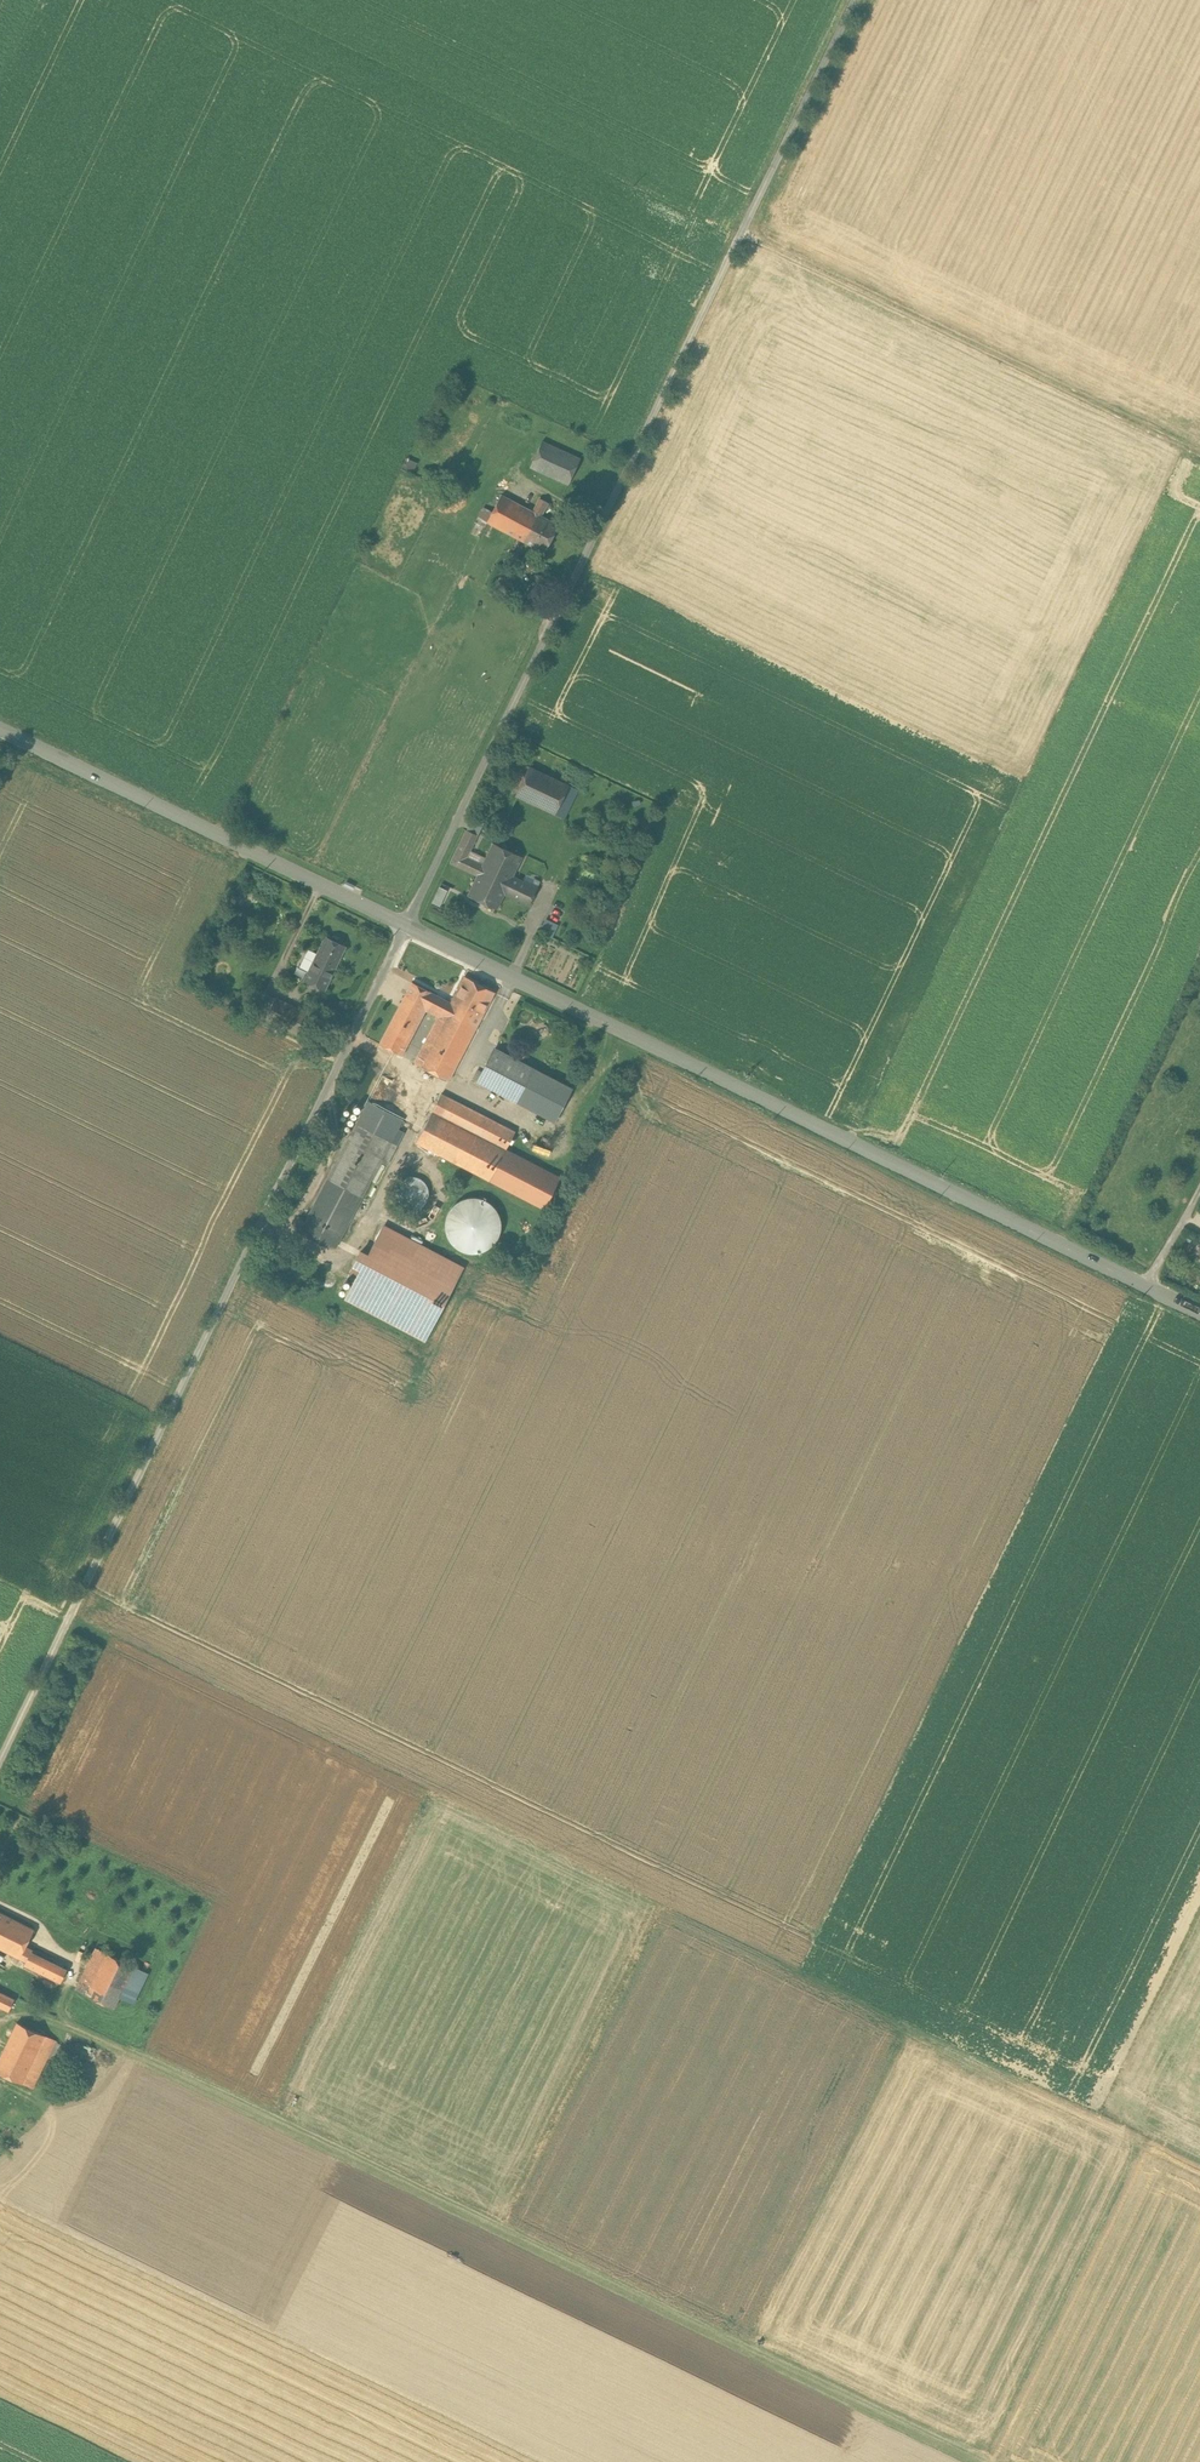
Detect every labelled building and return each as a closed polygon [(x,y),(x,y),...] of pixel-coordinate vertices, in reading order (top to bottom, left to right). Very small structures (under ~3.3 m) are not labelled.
[(580,458),(542,441),(530,467),(568,484),(580,458)] [(415,468),(418,462),(407,457),(404,463),(415,468)] [(412,474),(415,468),(404,463),(402,469),(412,474)] [(532,511),(501,495),(492,512),(484,508),(477,522),(485,527),(487,522),(544,552),(559,525),(541,516),(548,503),(539,498),(532,511)] [(578,789),(529,766),(515,795),(564,818),(578,789)] [(467,830),(478,835),(484,821),(473,816),(467,830)] [(467,830),(451,863),(478,875),(483,864),(467,857),(478,835),(467,830)] [(522,857),(493,843),(484,862),(513,876),(522,857)] [(513,876),(484,862),(483,864),(478,875),(468,895),(497,909),(505,894),(529,905),(537,887),(523,881),(513,876)] [(523,881),(537,887),(540,880),(527,874),(523,881)] [(433,902),(441,905),(448,889),(439,885),(433,902)] [(443,904),(455,909),(460,897),(448,892),(443,904)] [(308,971),(304,980),(325,990),(346,946),(325,936),(317,953),(308,971)] [(308,971),(317,953),(309,950),(301,968),(308,971)] [(495,992),(465,976),(451,1002),(447,1000),(442,1008),(477,1026),(495,992)] [(447,1000),(412,982),(405,995),(440,1013),(442,1008),(447,1000)] [(440,1013),(405,995),(380,1044),(402,1056),(426,1010),(438,1017),(440,1013)] [(477,1026),(442,1008),(440,1013),(438,1017),(414,1062),(449,1080),(477,1026)] [(534,1069),(495,1048),(478,1081),(517,1101),(534,1069)] [(572,1088),(534,1069),(517,1101),(555,1121),(572,1088)] [(515,1131),(441,1093),(416,1142),(490,1180),(506,1149),(515,1131)] [(368,1102),(302,1229),(336,1247),(381,1161),(387,1164),(397,1146),(391,1143),(403,1120),(368,1102)] [(560,1177),(506,1149),(490,1180),(543,1208),(560,1177)] [(408,1180),(418,1206),(432,1201),(422,1175),(408,1180)] [(477,1198),(466,1198),(456,1203),(449,1211),(446,1221),(446,1232),(451,1242),(459,1249),(470,1252),(480,1252),(490,1247),(497,1239),(501,1229),(500,1218),(495,1208),(487,1201),(477,1198)] [(383,1227),(368,1256),(360,1252),(354,1264),(362,1268),(346,1297),(426,1339),(463,1269),(383,1227)] [(0,1912),(0,1948),(21,1958),(26,1946),(34,1929),(0,1912)] [(67,1968),(32,1951),(33,1949),(26,1946),(21,1958),(26,1961),(24,1965),(61,1982),(67,1968)] [(95,1948),(76,1989),(89,1995),(108,1954),(95,1948)] [(135,1967),(108,1954),(89,1995),(115,2008),(120,1996),(135,1967)] [(135,1967),(120,1996),(132,2002),(147,1973),(135,1967)] [(9,2011),(14,1998),(0,1992),(0,2007),(9,2011)] [(17,2021),(0,2057),(0,2073),(33,2089),(48,2058),(56,2041),(17,2021)] [(56,2041),(48,2058),(55,2061),(63,2044),(56,2041)]
